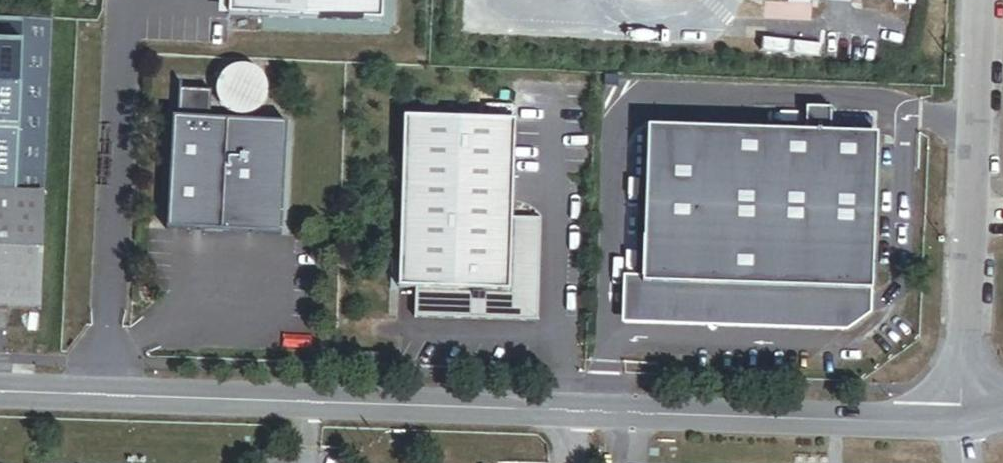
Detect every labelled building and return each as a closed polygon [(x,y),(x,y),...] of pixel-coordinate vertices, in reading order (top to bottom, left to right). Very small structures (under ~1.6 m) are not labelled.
[(384,0),(230,0),(230,17),(383,22),(384,0)] [(795,10),(819,11),(820,0),(795,0),(795,10)] [(52,24),(0,22),(0,196),(46,198),(52,24)] [(269,95),(269,85),(266,76),(259,69),(250,65),(240,65),(231,69),(224,76),(220,85),(220,94),(223,104),(230,110),(239,114),(249,115),(258,111),(265,104),(269,95)] [(286,234),(290,122),(213,119),(214,91),(182,90),(181,118),(176,118),(172,231),(286,234)] [(805,132),(647,128),(643,284),(871,290),(875,138),(830,137),(830,111),(805,111),(805,132)] [(515,220),(518,122),(406,118),(401,289),(417,290),(416,319),(541,323),(544,221),(515,220)] [(46,198),(0,196),(0,307),(42,309),(46,198)]
